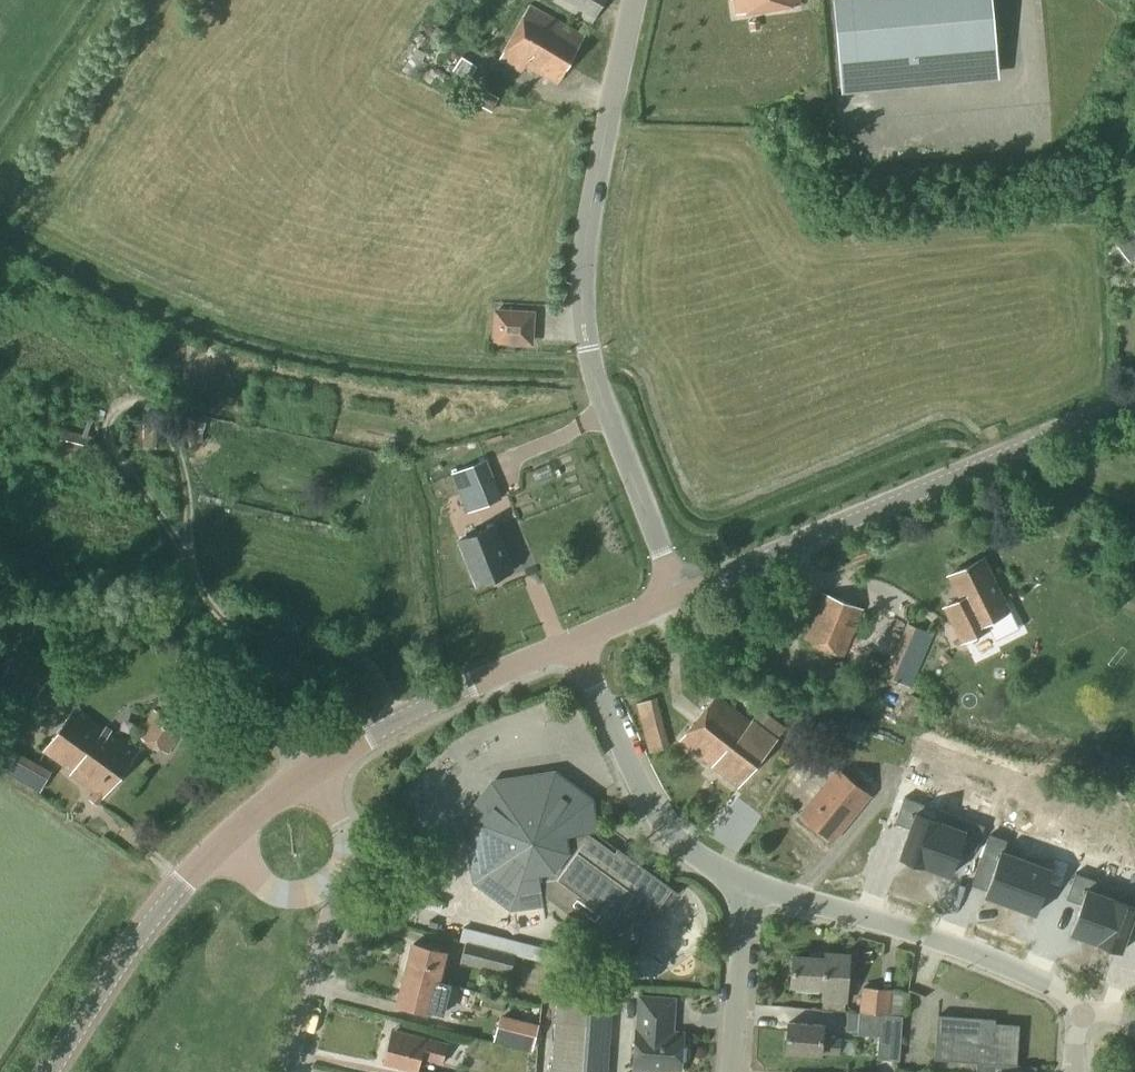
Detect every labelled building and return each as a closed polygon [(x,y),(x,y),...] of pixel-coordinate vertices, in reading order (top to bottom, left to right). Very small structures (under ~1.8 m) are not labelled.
[(605,0),(553,0),(552,2),(591,24),(605,0)] [(799,5),(799,0),(735,0),(736,13),(799,5)] [(842,87),(997,73),(990,0),(834,0),(842,87)] [(558,84),(584,37),(529,6),(499,59),(521,71),(524,65),(558,84)] [(417,82),(433,60),(417,48),(413,55),(401,71),(417,82)] [(461,57),(452,72),(468,82),(476,67),(461,57)] [(498,98),(487,93),(485,97),(482,95),(479,100),(483,102),(480,107),(491,113),(498,98)] [(1134,258),(1134,231),(1133,228),(1114,243),(1128,262),(1134,258)] [(530,343),(532,314),(495,312),(493,341),(530,343)] [(156,447),(156,427),(138,427),(138,446),(156,447)] [(88,455),(90,445),(92,436),(63,429),(58,447),(88,455)] [(486,459),(451,473),(467,511),(502,497),(486,459)] [(477,586),(512,572),(493,526),(458,540),(477,586)] [(960,644),(992,629),(989,621),(1007,612),(981,560),(950,575),(961,597),(942,607),(960,644)] [(844,658),(863,610),(823,594),(802,642),(844,658)] [(912,689),(934,636),(906,623),(883,677),(912,689)] [(771,655),(775,651),(766,642),(762,647),(771,655)] [(777,686),(784,690),(790,681),(776,671),(766,687),(774,692),(777,686)] [(745,718),(716,695),(680,741),(738,787),(775,740),(775,741),(785,728),(755,705),(745,718)] [(103,798),(116,781),(137,752),(75,707),(61,726),(43,751),(71,772),(70,774),(94,792),(89,799),(97,805),(103,798)] [(168,755),(169,753),(176,741),(184,728),(153,710),(137,736),(168,755)] [(862,736),(865,726),(852,722),(848,732),(862,736)] [(837,770),(801,813),(832,839),(868,796),(837,770)] [(613,853),(586,833),(595,832),(590,800),(554,774),(492,783),(465,819),(474,882),(511,908),(543,904),(541,895),(568,914),(564,919),(626,965),(627,963),(620,958),(670,890),(677,895),(678,894),(616,848),(613,853)] [(945,817),(916,808),(900,855),(929,865),(945,817)] [(945,817),(929,865),(958,874),(974,827),(945,817)] [(1036,855),(1007,845),(991,892),(1020,902),(1036,855)] [(1036,855),(1020,902),(1049,912),(1064,864),(1036,855)] [(1083,930),(1111,939),(1127,892),(1098,882),(1083,930)] [(1111,939),(1134,947),(1134,895),(1127,892),(1111,939)] [(465,943),(515,956),(515,955),(571,969),(575,957),(463,928),(459,941),(466,943),(465,943)] [(510,973),(515,956),(465,943),(461,960),(510,973)] [(442,984),(445,969),(440,967),(444,952),(413,944),(405,974),(442,984)] [(845,1000),(848,956),(811,953),(811,958),(793,957),(791,984),(824,987),(823,998),(824,998),(822,1010),(843,1012),(844,1000),(845,1000)] [(405,974),(397,1005),(429,1013),(429,1010),(441,1013),(448,985),(442,984),(405,974)] [(905,1016),(909,992),(892,990),(862,988),(860,1012),(889,1014),(901,1015),(905,1016)] [(680,1071),(681,1062),(684,1061),(686,1059),(688,1056),(689,1053),(688,1050),(687,1048),(685,1046),(682,1044),(683,1034),(674,1033),(676,997),(637,995),(635,1030),(636,1030),(633,1068),(680,1071)] [(611,1026),(612,1002),(557,998),(555,1022),(551,1071),(607,1071),(611,1026)] [(901,1015),(889,1014),(860,1012),(857,1012),(856,1034),(877,1036),(876,1047),(899,1048),(900,1037),(901,1015)] [(538,1026),(500,1016),(495,1036),(533,1046),(538,1026)] [(977,1062),(1010,1064),(1012,1031),(994,1030),(995,1020),(938,1016),(934,1060),(977,1063),(977,1062)] [(852,1055),(853,1041),(841,1040),(841,1039),(822,1037),(823,1025),(788,1023),(786,1052),(821,1054),(839,1055),(840,1054),(852,1055)] [(426,1039),(391,1030),(383,1062),(417,1071),(421,1059),(442,1065),(447,1043),(426,1037),(426,1039)] [(1010,1064),(977,1062),(977,1063),(976,1071),(1009,1071),(1010,1064)]
